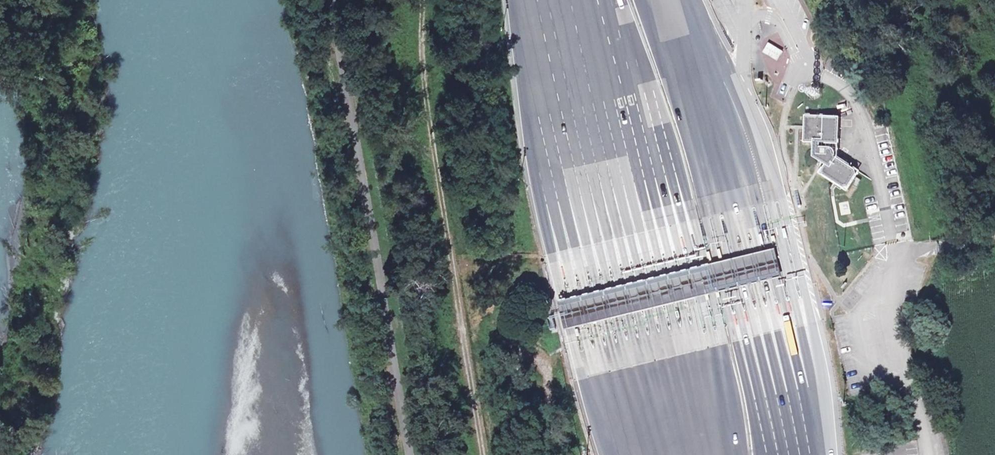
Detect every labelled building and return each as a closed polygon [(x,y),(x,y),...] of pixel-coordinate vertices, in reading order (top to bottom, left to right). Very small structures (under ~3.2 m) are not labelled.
[(767,53),(780,61),(783,54),(771,47),(767,53)] [(824,152),(829,152),(829,125),(808,125),(808,152),(819,152),(824,152)] [(842,125),(829,125),(829,152),(829,156),(833,156),(836,156),(838,157),(839,158),(839,159),(839,160),(839,161),(838,165),(841,167),(843,164),(842,125)] [(818,166),(830,173),(833,168),(823,163),(824,152),(819,152),(818,166)] [(830,173),(825,182),(852,198),(863,180),(849,172),(845,169),(841,167),(838,165),(836,164),(833,168),(830,173)] [(785,287),(779,260),(754,267),(632,297),(563,314),(570,341),(639,324),(761,293),(785,287)]
